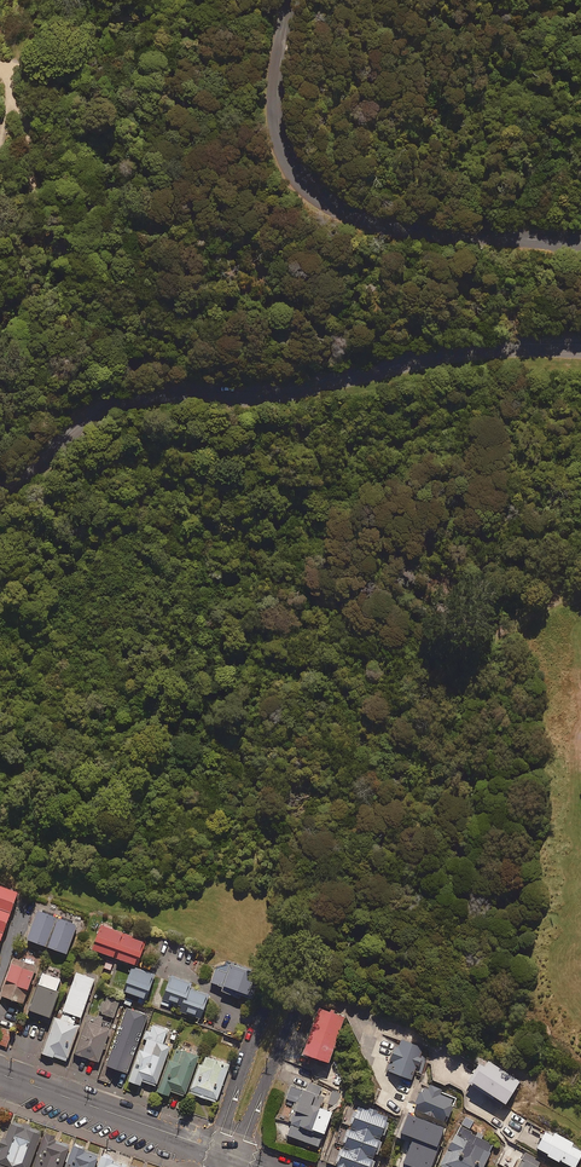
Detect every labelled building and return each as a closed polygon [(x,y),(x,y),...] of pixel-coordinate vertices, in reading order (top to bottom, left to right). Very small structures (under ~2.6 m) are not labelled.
[(0,886),(0,908),(11,912),(18,893),(0,886)] [(0,908),(0,931),(4,932),(11,912),(0,908)] [(47,947),(58,918),(38,911),(28,940),(47,947)] [(58,918),(47,947),(67,954),(77,925),(58,918)] [(112,929),(100,925),(91,950),(137,966),(140,958),(146,941),(112,929)] [(37,967),(14,959),(0,996),(21,1004),(23,1004),(37,967)] [(113,963),(107,960),(104,968),(110,971),(113,963)] [(240,995),(253,1000),(259,982),(254,980),(256,974),(230,964),(227,972),(216,968),(210,983),(223,987),(221,991),(239,998),(240,995)] [(136,967),(132,966),(131,969),(123,990),(123,991),(139,997),(138,1002),(144,1005),(155,976),(155,974),(136,967)] [(61,980),(42,973),(28,1010),(50,1018),(53,1010),(59,993),(56,992),(61,980)] [(84,975),(76,973),(62,1011),(81,1018),(95,979),(85,976),(84,975)] [(186,981),(171,975),(169,981),(161,1004),(169,1007),(171,1003),(181,1007),(180,1011),(201,1019),(209,995),(190,988),(192,983),(186,981)] [(120,1001),(107,996),(105,1003),(102,1002),(99,1010),(102,1011),(101,1014),(114,1018),(120,1001)] [(123,1004),(130,1006),(132,1001),(126,998),(124,1002),(123,1004)] [(148,1015),(127,1008),(106,1066),(115,1069),(127,1073),(148,1015)] [(345,1017),(319,1008),(309,1035),(304,1049),(302,1054),(329,1063),(330,1061),(344,1020),(345,1017)] [(97,1018),(87,1015),(74,1054),(99,1063),(110,1030),(101,1027),(104,1020),(102,1020),(103,1017),(98,1015),(97,1018)] [(59,1019),(54,1018),(50,1028),(43,1049),(41,1054),(53,1058),(55,1058),(57,1059),(59,1060),(67,1062),(79,1026),(59,1019)] [(167,1030),(153,1025),(151,1032),(146,1031),(143,1039),(146,1040),(143,1051),(139,1050),(130,1075),(128,1081),(140,1086),(142,1081),(143,1082),(145,1082),(153,1085),(156,1086),(170,1047),(162,1044),(167,1030)] [(0,1028),(0,1029),(0,1045),(7,1047),(12,1032),(0,1028)] [(417,1066),(420,1067),(423,1059),(420,1058),(423,1048),(401,1040),(401,1041),(399,1047),(394,1045),(385,1071),(412,1080),(415,1071),(417,1066)] [(172,1061),(168,1059),(156,1092),(169,1096),(170,1092),(172,1092),(174,1093),(181,1095),(184,1096),(198,1056),(176,1048),(172,1061)] [(202,1065),(199,1064),(189,1093),(200,1097),(202,1097),(204,1098),(217,1102),(230,1065),(206,1057),(202,1065)] [(485,1067),(479,1063),(477,1066),(467,1083),(493,1099),(494,1097),(506,1104),(521,1081),(488,1061),(485,1067)] [(286,1099),(296,1103),(289,1122),(291,1122),(286,1136),(319,1148),(332,1113),(328,1111),(326,1111),(319,1108),(323,1098),(318,1096),(321,1088),(310,1083),(309,1083),(306,1091),(291,1085),(286,1099)] [(446,1116),(448,1117),(452,1108),(450,1107),(453,1100),(440,1094),(441,1092),(442,1090),(430,1084),(429,1087),(428,1089),(424,1087),(422,1093),(419,1092),(415,1103),(418,1104),(415,1110),(443,1122),(446,1116)] [(337,1104),(340,1093),(332,1091),(328,1104),(333,1106),(337,1104)] [(347,1129),(342,1142),(345,1143),(343,1148),(343,1150),(340,1149),(335,1161),(338,1162),(337,1166),(339,1166),(373,1166),(375,1162),(372,1161),(375,1153),(377,1154),(378,1151),(382,1142),(379,1141),(382,1134),(384,1135),(388,1123),(386,1122),(388,1117),(378,1113),(379,1111),(371,1108),(369,1107),(368,1110),(358,1107),(357,1111),(354,1109),(349,1123),(352,1124),(350,1130),(347,1129)] [(411,1166),(432,1166),(440,1146),(438,1145),(445,1127),(408,1113),(400,1134),(412,1139),(407,1154),(403,1164),(411,1166)] [(473,1132),(470,1130),(474,1121),(465,1117),(440,1165),(444,1166),(483,1166),(484,1166),(494,1145),(472,1133),(473,1132)] [(11,1124),(9,1130),(0,1154),(0,1163),(0,1166),(29,1166),(41,1135),(27,1130),(26,1130),(24,1129),(11,1124)] [(574,1143),(555,1133),(553,1136),(545,1132),(536,1148),(548,1154),(547,1156),(559,1162),(560,1160),(572,1166),(576,1166),(580,1157),(580,1151),(572,1146),(574,1143)] [(44,1138),(33,1166),(62,1166),(69,1147),(58,1143),(57,1142),(55,1141),(44,1138)] [(326,1162),(337,1166),(338,1162),(335,1161),(340,1149),(343,1150),(343,1148),(334,1144),(327,1161),(326,1162)] [(73,1146),(65,1166),(95,1166),(99,1155),(87,1151),(86,1150),(84,1150),(73,1146)] [(525,1152),(518,1166),(539,1166),(541,1163),(536,1160),(537,1158),(525,1152)] [(101,1158),(98,1166),(126,1166),(127,1166),(115,1162),(101,1158)]
